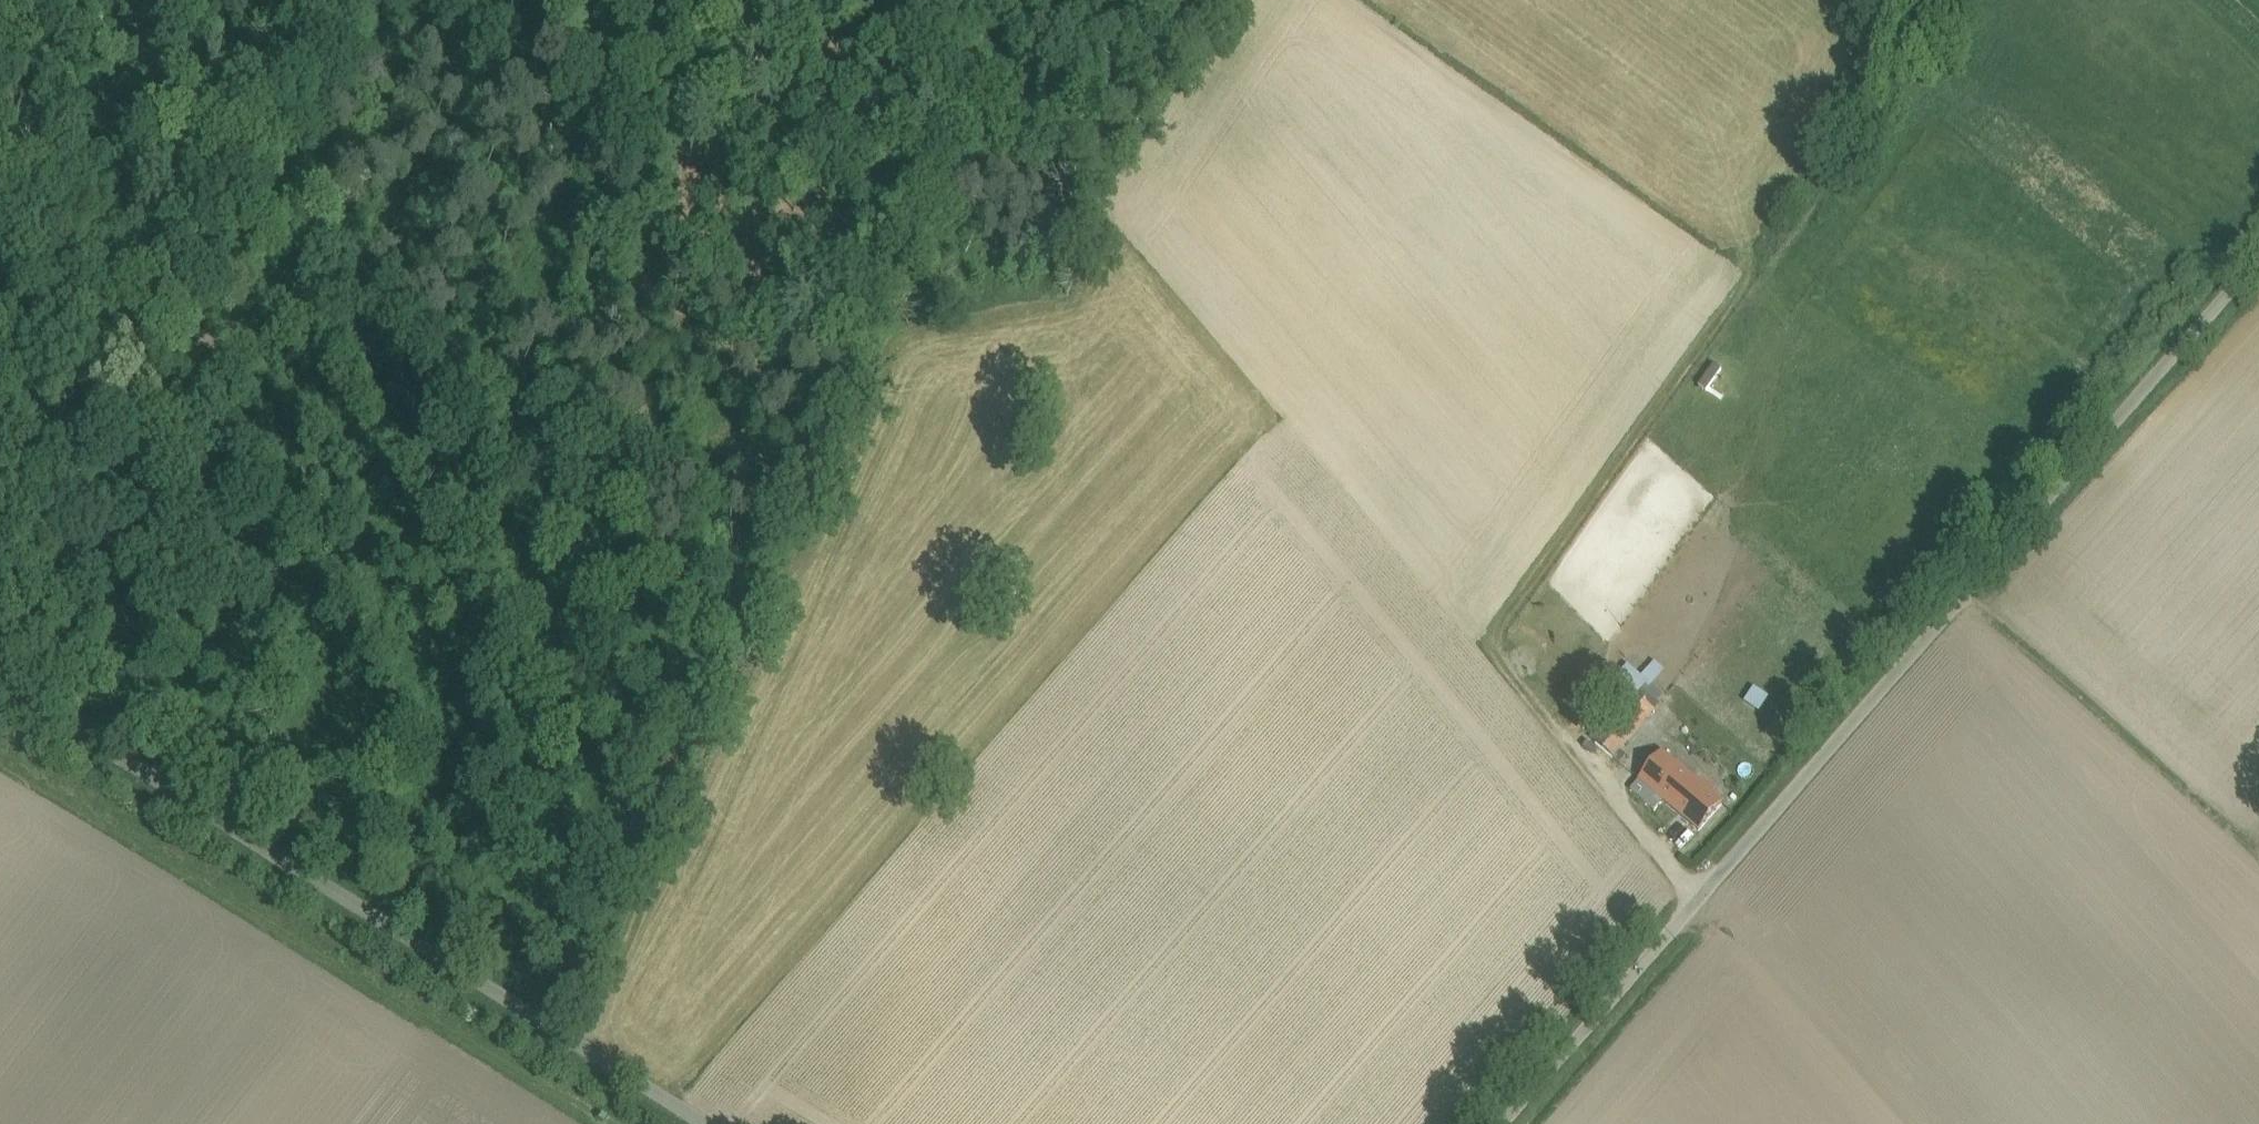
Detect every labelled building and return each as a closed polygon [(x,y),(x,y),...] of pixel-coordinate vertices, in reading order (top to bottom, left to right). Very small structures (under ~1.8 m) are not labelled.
[(1645,684),(1639,679),(1630,690),(1636,696),(1654,711),(1665,698),(1647,683),(1645,684)] [(1636,696),(1596,743),(1613,758),(1654,711),(1636,696)] [(1722,804),(1663,754),(1640,781),(1699,831),(1722,804)]
